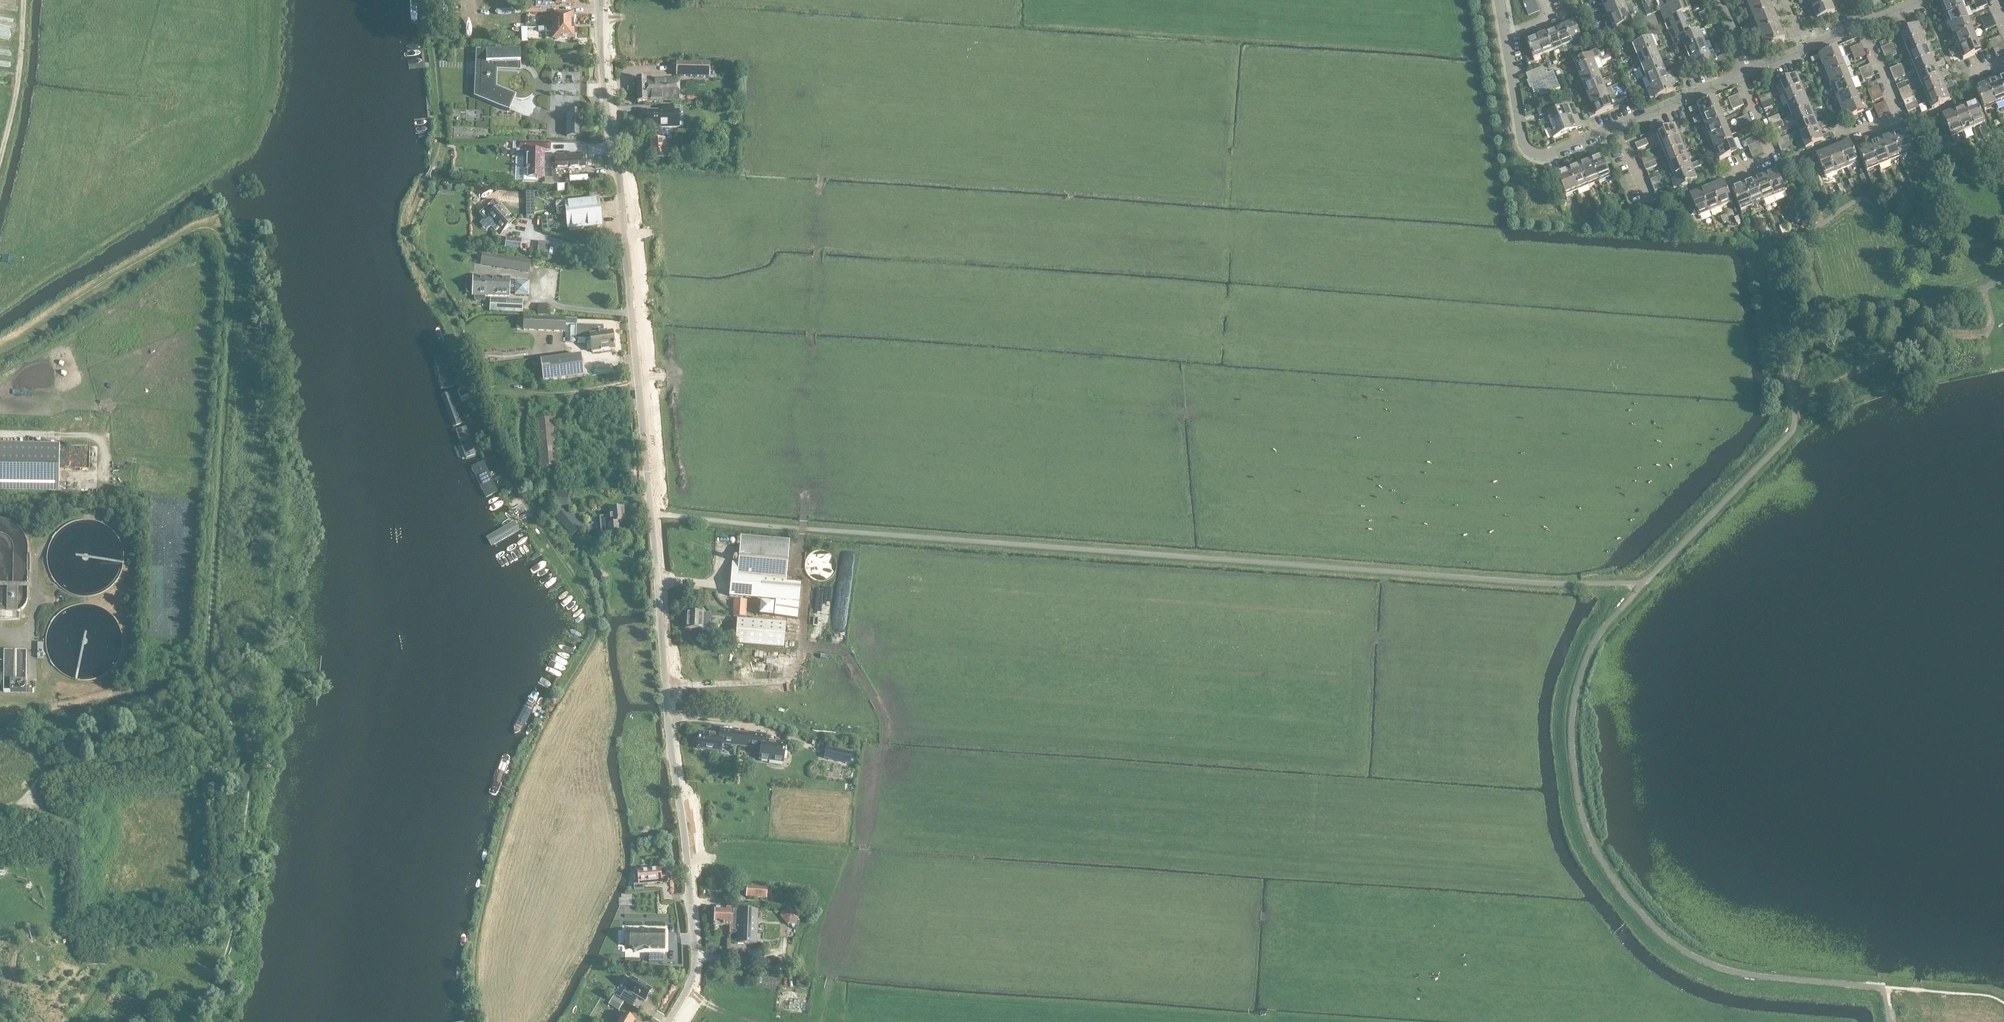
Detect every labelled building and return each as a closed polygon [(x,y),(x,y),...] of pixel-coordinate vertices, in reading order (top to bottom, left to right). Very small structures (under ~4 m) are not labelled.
[(1605,8),(1623,1),(1622,0),(1601,0),(1605,8)] [(1659,10),(1664,21),(1691,10),(1687,0),(1686,0),(1665,8),(1661,10),(1660,10),(1659,10)] [(1665,8),(1686,0),(1661,0),(1665,8)] [(1762,50),(1788,40),(1772,0),(1741,0),(1762,50)] [(1804,3),(1805,6),(1811,4),(1813,10),(1831,2),(1830,0),(1810,0),(1804,3)] [(1945,16),(1964,8),(1960,0),(1952,0),(1932,8),(1934,13),(1943,9),(1945,16)] [(1974,4),(1976,9),(1988,5),(1985,0),(1984,0),(1974,4)] [(1535,1),(1524,6),(1526,11),(1537,6),(1535,1)] [(1623,1),(1605,8),(1609,19),(1633,10),(1631,4),(1625,7),(1623,1)] [(1650,2),(1642,5),(1647,16),(1654,13),(1650,2)] [(1831,2),(1813,10),(1816,15),(1810,18),(1812,22),(1835,12),(1831,2)] [(1537,6),(1526,11),(1528,16),(1539,12),(1537,6)] [(1945,16),(1937,19),(1938,23),(1947,20),(1950,26),(1968,19),(1964,8),(1945,16)] [(1633,10),(1609,19),(1614,30),(1632,22),(1629,16),(1635,14),(1633,10)] [(1691,10),(1664,21),(1668,31),(1685,25),(1680,14),(1691,10)] [(573,27),(573,26),(573,14),(552,14),(552,15),(550,16),(550,21),(547,21),(547,27),(573,27)] [(1981,19),(1983,25),(1994,20),(1992,15),(1981,19)] [(1570,23),(1565,25),(1572,43),(1582,39),(1572,16),(1568,18),(1570,23)] [(1968,19),(1950,26),(1954,37),(1972,29),(1968,19)] [(1994,20),(1983,25),(1985,31),(1996,26),(1994,20)] [(1556,22),(1553,24),(1562,47),(1572,43),(1565,25),(1559,28),(1556,22)] [(1551,31),(1546,33),(1553,51),(1562,47),(1553,24),(1549,25),(1551,31)] [(1685,25),(1668,31),(1673,42),(1689,35),(1685,25)] [(1908,31),(1901,34),(1905,45),(1924,37),(1919,25),(1907,30),(1908,31)] [(573,27),(547,27),(546,27),(546,28),(539,27),(539,32),(545,32),(552,32),(552,39),(573,38),(573,27)] [(1689,35),(1673,42),(1674,46),(1682,43),(1684,50),(1704,41),(1709,39),(1705,29),(1700,31),(1699,31),(1689,35)] [(1949,51),(1976,40),(1972,29),(1954,37),(1958,47),(1949,51)] [(1538,30),(1534,32),(1543,55),(1553,51),(1546,33),(1540,36),(1538,30)] [(1543,55),(1534,32),(1530,33),(1533,39),(1526,41),(1533,59),(1543,55)] [(1657,36),(1633,46),(1638,56),(1658,48),(1655,42),(1659,41),(1657,36)] [(1989,40),(1992,46),(2003,41),(2000,36),(1989,40)] [(1924,37),(1905,45),(1910,55),(1928,48),(1924,37)] [(1976,40),(1949,51),(1951,57),(1961,53),(1963,60),(1975,55),(1974,53),(1981,51),(1976,40)] [(1687,55),(1683,57),(1685,62),(1708,52),(1708,51),(1704,43),(1704,41),(1684,50),(1687,55)] [(1992,46),(1994,51),(2003,47),(2003,45),(2003,41),(1992,46)] [(1850,49),(1852,54),(1863,50),(1861,44),(1850,49)] [(1892,44),(1881,48),(1883,54),(1894,49),(1892,44)] [(521,72),(520,49),(516,49),(516,48),(500,49),(500,46),(492,46),(492,48),(495,48),(495,49),(475,49),(474,62),(470,63),(470,69),(474,69),(473,97),(510,112),(516,96),(497,88),(497,71),(521,72)] [(1823,66),(1842,59),(1837,47),(1830,49),(1830,51),(1810,59),(1812,64),(1821,60),(1823,66)] [(1994,51),(1996,57),(2003,54),(2003,47),(1994,51)] [(1658,48),(1638,56),(1642,67),(1665,57),(1663,52),(1660,54),(1658,48)] [(1928,48),(1910,55),(1914,66),(1932,58),(1928,48)] [(1894,49),(1883,54),(1886,59),(1897,55),(1894,49)] [(1708,52),(1685,62),(1687,66),(1688,66),(1691,72),(1713,63),(1712,62),(1717,60),(1717,59),(1713,50),(1708,52)] [(1863,50),(1852,54),(1855,60),(1866,55),(1863,50)] [(1601,58),(1599,52),(1574,62),(1576,68),(1593,62),(1601,58)] [(1717,60),(1712,62),(1713,63),(1714,66),(1720,63),(1729,59),(1727,54),(1726,55),(1717,59),(1717,60)] [(1642,67),(1638,68),(1643,79),(1646,77),(1666,69),(1664,63),(1672,60),(1670,55),(1665,57),(1642,67)] [(1932,58),(1914,66),(1918,76),(1936,68),(1937,69),(1945,65),(1943,61),(1935,65),(1932,58)] [(1823,66),(1815,70),(1817,74),(1825,70),(1828,77),(1846,69),(1842,59),(1823,66)] [(1573,76),(1575,80),(1597,71),(1593,62),(1576,68),(1579,74),(1573,76)] [(677,63),(677,76),(701,77),(701,73),(709,73),(709,64),(677,63)] [(1859,70),(1861,75),(1872,71),(1870,65),(1859,70)] [(1901,65),(1890,69),(1892,75),(1903,70),(1901,65)] [(1529,73),(1526,74),(1529,81),(1527,82),(1530,89),(1532,89),(1534,94),(1537,93),(1538,95),(1539,94),(1541,97),(1546,95),(1547,96),(1555,93),(1554,92),(1561,89),(1553,72),(1546,74),(1543,67),(1529,73)] [(1936,68),(1918,76),(1922,86),(1941,79),(1949,76),(1948,72),(1939,75),(1937,69),(1936,68)] [(1666,69),(1646,77),(1651,88),(1674,78),(1672,73),(1669,75),(1666,69)] [(1846,69),(1828,77),(1832,87),(1850,80),(1846,69)] [(1903,70),(1892,75),(1894,80),(1905,76),(1903,70)] [(1597,71),(1575,80),(1576,84),(1582,81),(1584,87),(1601,80),(1597,71)] [(1872,71),(1861,75),(1863,81),(1874,76),(1872,71)] [(1996,76),(1997,80),(1998,81),(2003,95),(2003,77),(2003,73),(1996,76)] [(1779,85),(1783,95),(1801,88),(1796,76),(1785,80),(1786,82),(1779,85)] [(1674,78),(1651,88),(1655,99),(1675,90),(1673,85),(1676,83),(1674,78)] [(1987,85),(1987,86),(1996,106),(2003,103),(2003,95),(1998,81),(1997,80),(1993,82),(1991,78),(1985,80),(1987,85)] [(678,80),(646,81),(646,79),(636,79),(637,103),(647,103),(647,101),(679,99),(678,80)] [(1941,79),(1922,86),(1927,97),(1945,89),(1945,90),(1954,86),(1951,81),(1943,85),(1941,79)] [(1581,95),(1582,99),(1604,90),(1601,80),(1584,87),(1586,93),(1581,95)] [(1832,87),(1824,91),(1826,96),(1834,92),(1836,98),(1855,90),(1850,80),(1832,87)] [(1896,85),(1898,90),(1906,87),(1905,82),(1896,85)] [(1974,85),(1978,95),(1985,111),(1996,106),(1987,86),(1987,85),(1982,87),(1980,82),(1974,85)] [(1867,91),(1870,96),(1881,92),(1879,86),(1867,91)] [(1906,87),(1898,90),(1900,95),(1912,91),(1909,86),(1906,87)] [(1604,90),(1582,99),(1584,103),(1589,100),(1592,106),(1608,99),(1615,96),(1611,87),(1604,90)] [(1801,88),(1783,95),(1787,106),(1806,98),(1801,88)] [(1945,89),(1927,97),(1932,109),(1939,107),(1938,105),(1950,100),(1945,90),(1945,89)] [(1855,90),(1836,98),(1841,108),(1859,101),(1855,90)] [(1912,91),(1900,95),(1903,101),(1905,106),(1916,102),(1912,91)] [(1881,92),(1870,96),(1872,102),(1883,97),(1881,92)] [(1770,94),(1759,99),(1761,104),(1772,100),(1770,94)] [(1728,99),(1730,105),(1741,100),(1739,95),(1728,99)] [(1708,101),(1688,109),(1690,114),(1699,110),(1701,117),(1720,109),(1715,97),(1708,100),(1708,101)] [(1806,98),(1787,106),(1792,116),(1810,109),(1806,98)] [(1588,114),(1590,118),(1612,109),(1608,99),(1592,106),(1594,112),(1588,114)] [(1741,100),(1730,105),(1733,110),(1744,106),(1741,100)] [(1772,100),(1761,104),(1764,110),(1775,105),(1772,100)] [(1859,101),(1841,108),(1846,120),(1857,116),(1857,114),(1863,112),(1859,101)] [(1874,107),(1875,108),(1876,112),(1887,108),(1885,102),(1874,107)] [(1916,102),(1905,106),(1907,112),(1918,107),(1916,102)] [(1976,102),(1965,106),(1974,128),(1980,126),(1981,128),(1979,129),(1983,140),(1990,135),(1976,102)] [(1540,117),(1544,116),(1548,125),(1557,121),(1558,123),(1572,117),(1568,105),(1558,109),(1555,103),(1537,110),(1540,117)] [(647,112),(648,128),(679,127),(678,111),(674,111),(674,105),(661,106),(661,111),(647,112)] [(1965,106),(1954,111),(1963,133),(1974,128),(1965,106)] [(1887,108),(1876,112),(1879,118),(1890,113),(1887,108)] [(1701,117),(1693,120),(1695,124),(1703,121),(1705,127),(1706,127),(1724,120),(1720,109),(1701,117)] [(1810,109),(1792,116),(1796,126),(1814,119),(1815,119),(1823,116),(1821,111),(1813,115),(1810,109)] [(1963,133),(1954,111),(1942,116),(1951,137),(1963,133)] [(567,112),(567,136),(582,137),(582,112),(567,112)] [(1779,115),(1768,120),(1770,125),(1781,121),(1779,115)] [(1737,120),(1739,126),(1750,121),(1748,116),(1737,120)] [(1557,121),(1548,125),(1553,138),(1577,129),(1572,117),(1558,123),(1557,121)] [(1814,119),(1796,126),(1800,137),(1819,129),(1819,130),(1827,126),(1826,122),(1817,126),(1815,119),(1814,119)] [(1706,127),(1705,127),(1710,137),(1710,138),(1728,130),(1724,120),(1706,127)] [(1750,121),(1739,126),(1741,131),(1752,127),(1750,121)] [(1781,121),(1770,125),(1772,131),(1783,126),(1781,121)] [(1900,127),(1902,132),(1907,142),(1913,139),(1907,125),(1900,127)] [(1657,135),(1661,145),(1679,138),(1680,138),(1683,137),(1681,133),(1678,134),(1675,126),(1663,131),(1664,132),(1657,135)] [(1819,129),(1800,137),(1806,149),(1812,147),(1812,145),(1832,137),(1830,133),(1821,136),(1819,130),(1819,129)] [(1889,132),(1891,137),(1898,152),(1901,158),(1912,154),(1907,142),(1902,132),(1898,134),(1896,129),(1889,132)] [(1710,137),(1714,148),(1733,141),(1728,130),(1710,138),(1710,137)] [(1878,137),(1880,141),(1889,163),(1901,158),(1898,152),(1891,137),(1887,138),(1885,134),(1878,137)] [(1787,136),(1776,141),(1779,146),(1790,142),(1787,136)] [(1745,141),(1748,147),(1759,142),(1756,137),(1745,141)] [(650,140),(651,152),(652,159),(666,158),(666,156),(671,156),(670,149),(665,150),(664,138),(650,140)] [(1679,138),(1661,145),(1665,156),(1684,148),(1684,149),(1687,147),(1685,143),(1682,144),(1680,138),(1679,138)] [(1867,141),(1869,146),(1878,168),(1889,163),(1880,141),(1876,143),(1874,138),(1867,141)] [(1646,139),(1635,144),(1637,150),(1648,145),(1646,139)] [(1714,148),(1719,160),(1731,156),(1730,154),(1736,152),(1737,151),(1733,141),(1714,148)] [(550,150),(550,142),(544,142),(517,142),(517,151),(524,151),(525,149),(543,150),(550,150)] [(1759,142),(1748,147),(1750,152),(1761,148),(1759,142)] [(1790,142),(1779,146),(1781,152),(1792,147),(1790,142)] [(1850,142),(1839,146),(1848,168),(1859,163),(1854,152),(1850,142)] [(1856,146),(1866,171),(1867,172),(1878,168),(1869,146),(1865,148),(1863,143),(1856,146)] [(1839,146),(1827,151),(1836,173),(1848,168),(1839,146)] [(1684,148),(1665,156),(1670,166),(1688,159),(1691,158),(1689,154),(1687,155),(1684,149),(1684,148)] [(1761,148),(1750,152),(1752,158),(1763,153),(1761,148)] [(525,158),(524,181),(534,181),(534,178),(542,178),(543,152),(527,151),(527,158),(525,158)] [(1836,173),(1827,151),(1816,156),(1825,177),(1836,173)] [(555,159),(556,164),(556,169),(569,169),(585,168),(585,155),(557,157),(555,159)] [(1591,162),(1591,161),(1599,182),(1611,177),(1602,157),(1597,159),(1595,155),(1589,157),(1591,162)] [(1653,155),(1641,159),(1644,165),(1655,160),(1653,155)] [(1579,166),(1580,166),(1588,186),(1599,182),(1591,161),(1591,162),(1586,164),(1584,159),(1577,162),(1579,166)] [(1688,159),(1670,166),(1674,177),(1693,169),(1693,170),(1701,166),(1699,162),(1691,165),(1688,159)] [(1655,160),(1644,165),(1646,171),(1657,166),(1655,160)] [(1567,166),(1569,171),(1577,191),(1588,186),(1580,166),(1579,166),(1575,168),(1573,164),(1567,166)] [(1774,167),(1776,172),(1780,180),(1781,182),(1787,179),(1781,165),(1774,167)] [(1555,171),(1557,176),(1565,196),(1577,191),(1569,171),(1563,173),(1562,168),(1555,171)] [(1693,169),(1674,177),(1679,189),(1686,186),(1685,185),(1705,177),(1704,173),(1695,176),(1693,170),(1693,169)] [(1763,172),(1765,176),(1775,198),(1785,193),(1781,182),(1780,180),(1776,172),(1772,174),(1770,169),(1763,172)] [(1752,177),(1754,181),(1763,202),(1775,198),(1765,176),(1760,178),(1759,174),(1752,177)] [(1661,176),(1650,180),(1652,186),(1664,182),(1661,176)] [(1741,181),(1743,186),(1752,207),(1763,202),(1754,181),(1749,183),(1748,178),(1741,181)] [(1724,181),(1712,186),(1721,208),(1733,203),(1724,181)] [(1664,182),(1652,186),(1655,192),(1666,187),(1664,182)] [(1743,186),(1738,188),(1737,183),(1730,186),(1741,212),(1752,207),(1743,186)] [(1712,186),(1701,191),(1710,212),(1721,208),(1712,186)] [(1690,196),(1686,197),(1692,212),(1696,210),(1699,217),(1710,212),(1701,191),(1690,196)] [(534,216),(534,193),(528,193),(525,193),(526,216),(534,216)] [(489,205),(479,214),(485,220),(491,227),(496,232),(496,231),(500,234),(508,227),(506,225),(514,219),(515,218),(502,203),(497,198),(489,205)] [(565,202),(557,203),(558,216),(566,215),(600,212),(598,198),(565,200),(565,202)] [(600,212),(566,215),(568,230),(602,226),(600,212)] [(589,235),(577,237),(578,244),(590,243),(589,235)] [(522,241),(507,239),(505,250),(520,252),(522,241)] [(548,253),(549,243),(539,242),(537,252),(548,253)] [(481,260),(480,265),(530,273),(531,268),(531,262),(482,254),(481,260)] [(473,278),(472,298),(474,298),(474,301),(485,302),(485,298),(510,299),(510,294),(515,294),(515,297),(529,298),(530,283),(515,283),(515,284),(510,284),(510,279),(473,278)] [(490,299),(490,311),(522,313),(523,301),(509,300),(490,299)] [(548,306),(537,306),(537,314),(548,314),(548,306)] [(563,331),(563,325),(576,325),(576,321),(563,321),(525,319),(524,330),(563,331)] [(576,325),(576,339),(590,339),(592,352),(614,349),(614,346),(615,346),(615,344),(614,344),(612,331),(604,333),(603,326),(602,326),(576,325)] [(540,361),(541,371),(543,382),(584,377),(581,355),(540,361)] [(462,398),(469,395),(466,388),(459,391),(462,398)] [(557,466),(554,439),(552,418),(536,420),(541,468),(557,466)] [(466,428),(457,431),(466,457),(476,454),(466,428)] [(59,490),(60,445),(0,444),(0,488),(59,490)] [(483,462),(472,467),(477,478),(479,477),(482,484),(480,485),(486,497),(497,492),(483,462)] [(508,480),(501,484),(506,492),(513,488),(508,480)] [(564,507),(566,508),(567,508),(568,494),(554,493),(553,506),(564,507)] [(609,515),(599,517),(601,533),(620,531),(619,523),(625,522),(624,508),(609,509),(609,515)] [(582,526),(570,512),(567,514),(563,509),(555,515),(559,521),(571,536),(582,526)] [(531,549),(514,524),(503,531),(521,555),(531,549)] [(741,536),(738,563),(732,563),(729,596),(775,600),(774,616),(797,618),(798,602),(799,602),(800,585),(786,584),(790,540),(741,536)] [(745,617),(746,601),(734,600),(733,617),(745,617)] [(773,617),(775,603),(761,601),(759,615),(773,617)] [(1599,606),(1595,613),(1601,616),(1605,610),(1599,606)] [(709,630),(710,614),(710,613),(694,613),(686,612),(685,629),(704,630),(709,630)] [(737,620),(735,644),(783,649),(785,625),(737,620)] [(26,652),(4,651),(4,693),(11,693),(11,694),(26,694),(26,652)] [(720,735),(699,732),(697,749),(721,752),(722,744),(740,746),(741,733),(734,732),(734,731),(720,729),(720,735)] [(748,733),(748,734),(741,733),(740,746),(761,749),(759,760),(783,763),(785,744),(765,741),(766,735),(748,733)] [(852,753),(846,752),(826,748),(824,757),(843,762),(850,763),(852,753)] [(660,868),(637,870),(637,876),(637,878),(638,878),(638,884),(639,884),(644,883),(664,882),(668,881),(667,874),(661,875),(660,868)] [(746,897),(770,899),(771,889),(747,887),(746,897)] [(758,910),(714,909),(714,925),(730,926),(730,933),(736,934),(736,943),(756,944),(758,910)] [(782,923),(795,923),(795,915),(782,915),(782,923)] [(665,934),(664,934),(664,931),(642,930),(633,929),(632,930),(626,930),(626,946),(633,946),(634,950),(645,947),(648,949),(651,947),(664,947),(664,938),(665,934)] [(624,992),(620,999),(633,1006),(637,999),(636,999),(638,997),(645,1001),(651,990),(633,978),(626,990),(625,992),(624,992)] [(797,979),(796,987),(803,988),(805,981),(797,979)] [(780,989),(780,990),(778,1009),(806,1012),(808,992),(780,989)] [(623,1002),(614,996),(609,1004),(619,1010),(623,1002)] [(619,1021),(634,1021),(623,1014),(623,1015),(618,1012),(615,1017),(620,1020),(619,1021)]
